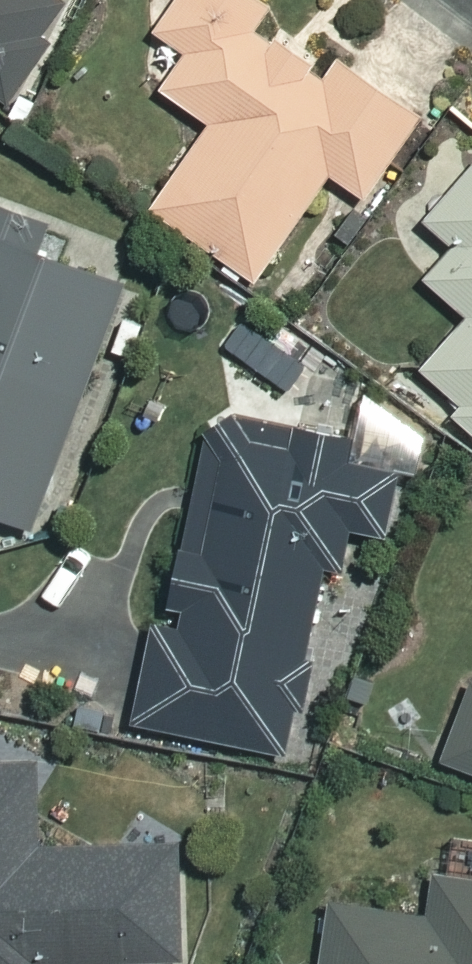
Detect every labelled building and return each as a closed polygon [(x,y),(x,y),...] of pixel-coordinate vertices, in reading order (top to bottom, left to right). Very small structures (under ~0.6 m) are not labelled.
[(23,108),(90,12),(72,0),(0,0),(0,93),(23,108)] [(135,14),(195,52),(168,94),(219,127),(162,215),(268,283),(336,177),(375,202),(430,118),(348,65),(338,80),(265,33),(280,9),(266,0),(144,0),(135,14)] [(435,225),(463,250),(434,283),(471,316),(471,183),(435,225)] [(0,211),(0,556),(29,567),(135,293),(70,267),(76,252),(29,233),(32,224),(0,211)] [(431,374),(471,409),(462,419),(471,428),(471,327),(431,374)] [(333,577),(351,581),(361,535),(399,543),(412,481),(351,468),(355,447),(223,419),(178,625),(166,623),(143,728),(294,760),(333,577)] [(449,764),(471,775),(471,712),(449,764)] [(0,769),(0,963),(194,963),(189,849),(49,855),(46,767),(0,769)] [(444,881),(439,916),(337,901),(328,963),(471,963),(471,885),(444,881)]
